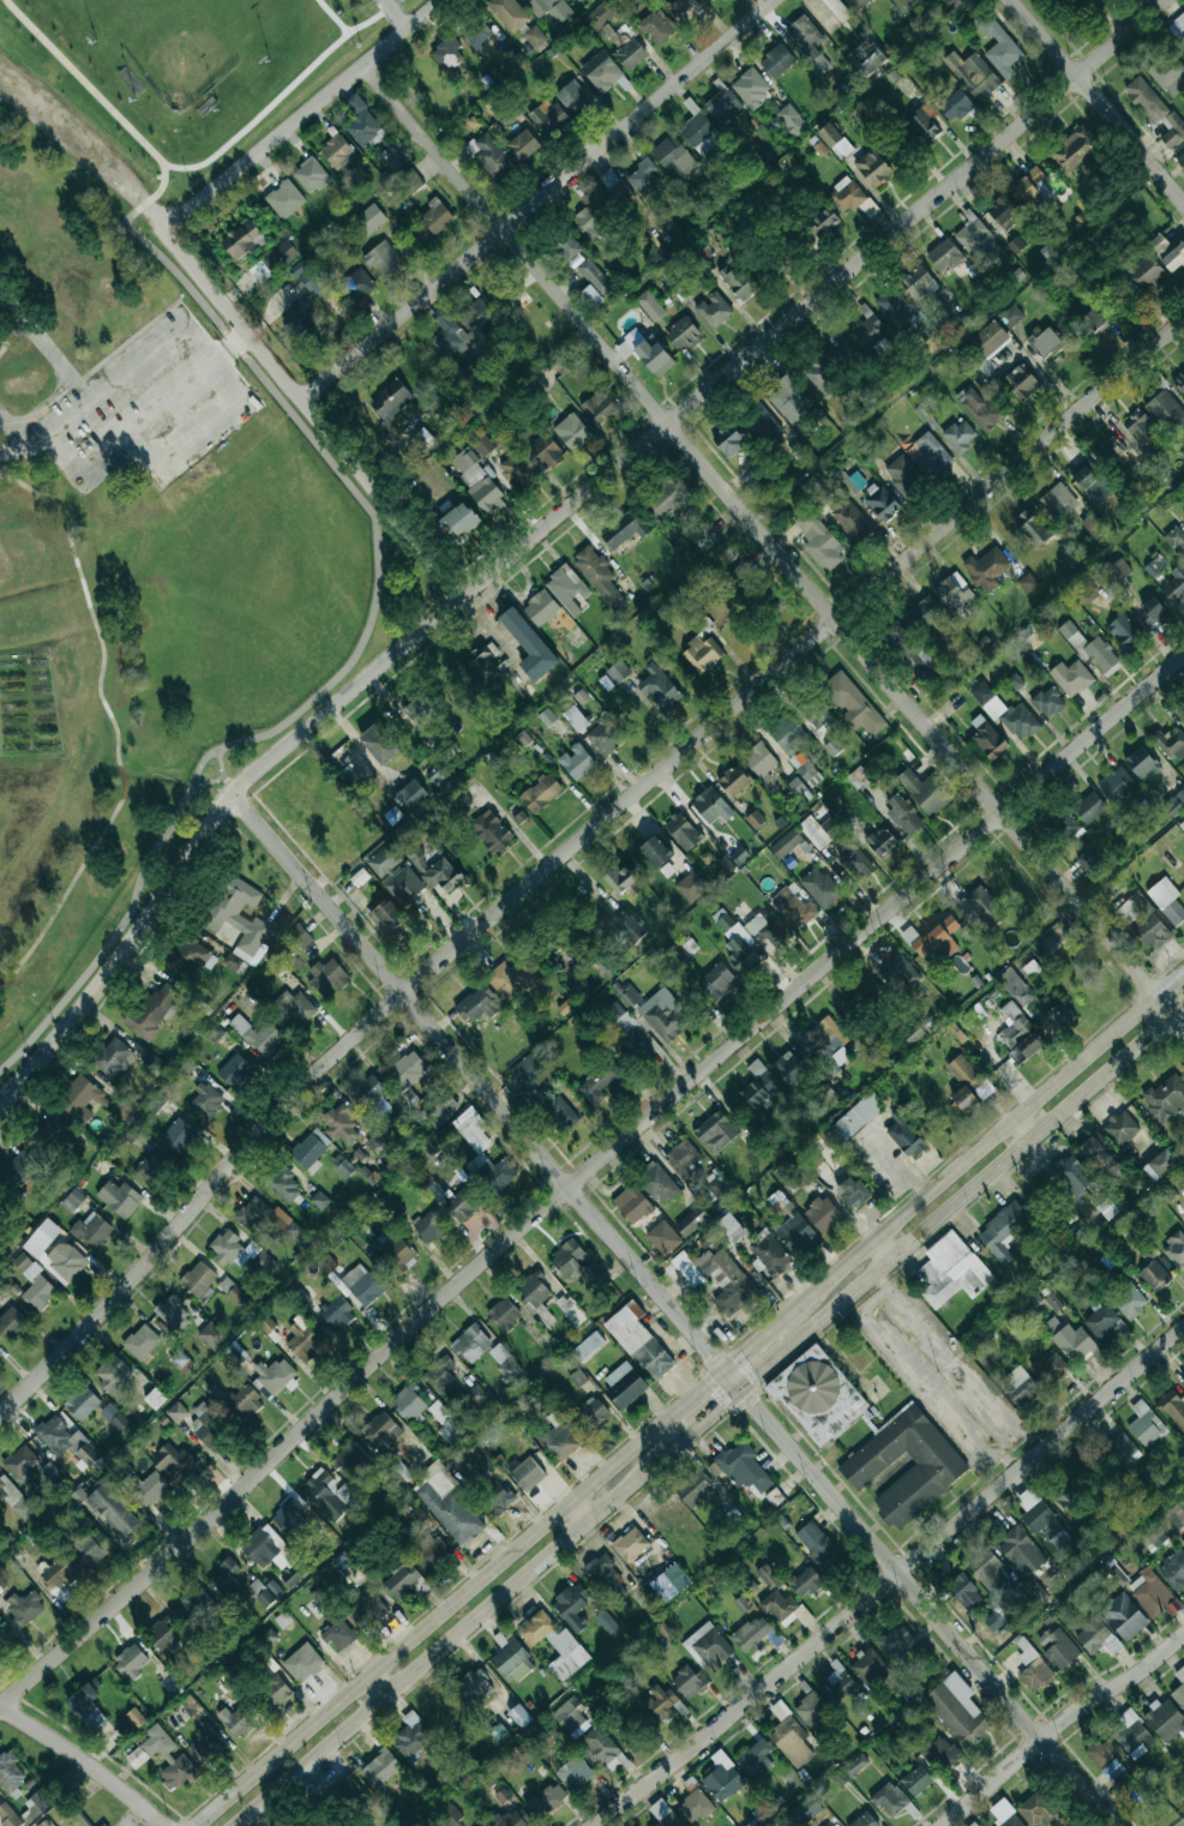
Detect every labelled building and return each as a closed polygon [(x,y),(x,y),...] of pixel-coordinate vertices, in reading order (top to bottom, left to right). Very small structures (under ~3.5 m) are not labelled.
[(514,0),(489,0),(487,1),(509,35),(529,22),(514,0)] [(548,11),(558,25),(573,13),(563,0),(522,0),(537,20),(548,11)] [(618,14),(608,0),(606,0),(587,14),(598,29),(618,14)] [(702,9),(695,0),(675,0),(666,7),(682,26),(702,9)] [(827,9),(818,16),(830,32),(850,17),(838,0),(821,0),(827,9)] [(871,0),(845,0),(856,13),(871,0)] [(678,30),(658,7),(638,24),(658,47),(678,30)] [(1023,55),(989,13),(977,23),(994,45),(983,54),(1005,81),(1015,73),(1010,66),(1023,55)] [(1165,29),(1183,52),(1183,13),(1165,29)] [(783,30),(791,40),(791,41),(815,71),(826,62),(814,46),(824,39),(804,14),(783,30)] [(492,38),(482,20),(462,30),(472,49),(492,38)] [(535,50),(547,39),(534,25),(522,36),(535,50)] [(628,72),(647,56),(627,32),(616,40),(621,46),(612,53),(628,72)] [(463,63),(454,39),(431,47),(440,71),(463,63)] [(886,60),(869,39),(847,56),(866,81),(882,68),(880,65),(886,60)] [(513,53),(504,43),(495,51),(504,61),(513,53)] [(761,61),(776,76),(794,58),(779,43),(761,61)] [(601,94),(624,75),(601,49),(579,69),(601,94)] [(1002,82),(974,52),(963,62),(953,51),(941,61),(979,103),(1002,82)] [(1170,99),(1183,88),(1183,70),(1169,51),(1146,70),(1170,99)] [(729,86),(751,109),(772,89),(751,66),(729,86)] [(1122,89),(1154,125),(1170,111),(1138,75),(1122,89)] [(578,114),(598,100),(587,85),(581,89),(574,79),(555,93),(565,108),(571,104),(578,114)] [(703,105),(721,129),(745,110),(726,87),(703,105)] [(951,124),(974,106),(959,88),(937,107),(951,124)] [(364,151),(386,132),(355,94),(344,102),(357,118),(345,128),(364,151)] [(567,119),(548,97),(526,115),(544,138),(567,119)] [(793,138),(807,125),(788,103),(773,116),(793,138)] [(904,123),(926,146),(941,132),(931,120),(937,114),(927,103),(904,123)] [(678,130),(700,157),(722,139),(700,111),(678,130)] [(1159,138),(1171,151),(1183,139),(1183,123),(1173,111),(1161,122),(1168,130),(1159,138)] [(853,148),(828,122),(816,134),(841,160),(853,148)] [(1048,155),(1067,175),(1099,145),(1080,125),(1048,155)] [(505,146),(522,163),(541,146),(525,128),(505,146)] [(472,156),(497,184),(516,166),(486,132),(473,143),(479,150),(472,156)] [(363,163),(338,133),(319,150),(336,171),(344,165),(350,173),(363,163)] [(676,182),(697,163),(670,134),(650,153),(676,182)] [(821,156),(828,149),(817,140),(811,147),(821,156)] [(906,154),(894,140),(881,150),(894,165),(906,154)] [(405,163),(391,145),(377,156),(390,174),(405,163)] [(853,163),(874,189),(894,173),(872,147),(853,163)] [(330,179),(312,156),(292,173),(310,195),(330,179)] [(656,169),(646,156),(634,165),(637,170),(627,177),(641,197),(660,184),(651,173),(656,169)] [(1040,181),(1045,177),(1036,166),(1011,188),(1031,211),(1051,194),(1040,181)] [(631,195),(610,168),(596,180),(618,206),(631,195)] [(398,180),(410,195),(424,184),(412,169),(398,180)] [(866,198),(848,176),(826,193),(844,216),(866,198)] [(264,197),(282,221),(306,202),(288,179),(264,197)] [(987,210),(1002,229),(1020,214),(1004,195),(987,210)] [(433,237),(455,220),(436,196),(426,204),(430,209),(418,218),(433,237)] [(387,221),(375,203),(353,218),(364,235),(387,221)] [(572,219),(592,243),(606,231),(586,207),(572,219)] [(806,221),(816,238),(839,224),(829,207),(806,221)] [(973,258),(995,239),(972,214),(950,233),(973,258)] [(236,263),(267,241),(251,218),(220,241),(236,263)] [(1183,260),(1183,242),(1183,240),(1172,248),(1161,233),(1148,242),(1169,271),(1183,260)] [(247,268),(259,284),(302,250),(290,234),(247,268)] [(550,248),(561,264),(581,251),(571,235),(550,248)] [(1008,243),(1014,254),(1025,247),(1018,236),(1008,243)] [(926,254),(940,275),(963,258),(948,237),(926,254)] [(403,263),(385,239),(363,255),(381,280),(403,263)] [(1145,293),(1166,272),(1147,253),(1126,273),(1145,293)] [(764,280),(774,270),(760,256),(750,266),(764,280)] [(613,288),(587,257),(576,267),(602,297),(613,288)] [(716,274),(743,303),(759,288),(732,259),(716,274)] [(938,285),(920,264),(899,283),(917,303),(938,285)] [(354,304),(376,285),(359,266),(337,285),(354,304)] [(485,293),(497,306),(514,291),(503,278),(485,293)] [(579,293),(594,309),(604,300),(589,284),(579,293)] [(897,332),(915,315),(890,287),(872,303),(897,332)] [(634,300),(654,323),(666,313),(647,289),(634,300)] [(694,309),(713,330),(734,312),(714,290),(706,298),(694,309)] [(457,317),(473,336),(495,316),(479,297),(457,317)] [(1010,328),(1024,316),(1013,303),(999,315),(1010,328)] [(849,331),(865,348),(886,329),(864,304),(858,310),(865,317),(849,331)] [(430,341),(451,360),(472,336),(439,306),(430,317),(441,328),(430,341)] [(1109,324),(1092,308),(1080,320),(1097,337),(1109,324)] [(677,350),(685,344),(690,350),(704,339),(686,316),(664,334),(677,350)] [(989,361),(1011,337),(992,319),(960,353),(986,378),(996,367),(989,361)] [(1043,359),(1051,352),(1055,355),(1065,346),(1048,327),(1042,332),(1038,328),(1025,339),(1043,359)] [(635,351),(655,379),(675,364),(659,341),(650,347),(637,329),(613,346),(623,360),(635,351)] [(821,393),(861,360),(843,339),(803,372),(821,393)] [(1040,384),(1021,362),(1001,380),(1020,401),(1040,384)] [(1183,392),(1183,369),(1173,380),(1183,392)] [(815,405),(786,374),(763,394),(792,426),(815,405)] [(366,402),(389,433),(394,430),(387,420),(414,400),(398,379),(366,402)] [(1003,417),(974,385),(956,401),(985,433),(1003,417)] [(621,407),(604,386),(579,406),(596,427),(621,407)] [(1167,389),(1145,404),(1167,435),(1183,424),(1183,414),(1167,389)] [(786,433),(761,405),(742,422),(767,450),(786,433)] [(1141,446),(1157,433),(1139,410),(1122,424),(1141,446)] [(552,430),(570,450),(590,433),(573,412),(552,430)] [(976,435),(963,418),(942,434),(959,456),(971,446),(968,442),(976,435)] [(747,443),(731,423),(711,438),(728,459),(747,443)] [(467,440),(483,458),(495,447),(480,429),(467,440)] [(953,459),(927,431),(912,445),(921,454),(914,459),(932,479),(953,459)] [(528,446),(547,471),(565,458),(546,432),(528,446)] [(1093,452),(1106,467),(1126,449),(1112,434),(1093,452)] [(465,449),(449,462),(471,487),(467,491),(489,517),(509,501),(465,449)] [(497,467),(519,492),(539,475),(517,450),(497,467)] [(883,469),(905,500),(926,485),(903,454),(883,469)] [(1108,493),(1090,472),(1095,468),(1086,458),(1068,472),(1095,504),(1108,493)] [(688,509),(696,491),(665,477),(647,518),(662,524),(672,501),(688,509)] [(1038,497),(1055,522),(1079,506),(1062,481),(1038,497)] [(883,522),(901,507),(882,484),(864,499),(883,522)] [(855,544),(873,531),(848,496),(830,509),(855,544)] [(481,521),(463,500),(436,523),(455,544),(481,521)] [(651,531),(634,508),(599,533),(612,551),(637,532),(641,538),(651,531)] [(1052,536),(1029,508),(1013,521),(1036,548),(1052,536)] [(802,546),(825,572),(847,552),(809,509),(794,523),(809,540),(802,546)] [(704,554),(720,540),(707,524),(691,538),(704,554)] [(1174,549),(1177,546),(1183,553),(1183,534),(1176,526),(1163,537),(1174,549)] [(609,581),(615,576),(589,544),(571,559),(615,613),(627,603),(609,581)] [(1001,582),(997,577),(1011,564),(994,546),(976,562),(970,555),(959,566),(987,595),(1001,582)] [(1103,571),(1114,585),(1132,571),(1121,557),(1103,571)] [(1164,567),(1154,557),(1143,569),(1153,579),(1164,567)] [(741,563),(728,576),(763,608),(775,595),(741,563)] [(591,593),(567,564),(544,582),(573,618),(587,607),(582,600),(591,593)] [(1174,605),(1183,596),(1183,570),(1182,567),(1159,588),(1174,605)] [(933,588),(951,615),(976,599),(957,572),(933,588)] [(1017,582),(1027,593),(1038,584),(1028,572),(1017,582)] [(1098,593),(1088,582),(1079,590),(1089,601),(1098,593)] [(561,612),(546,589),(522,605),(536,627),(561,612)] [(948,629),(940,619),(944,615),(928,595),(904,614),(921,634),(931,627),(939,637),(948,629)] [(1160,622),(1157,617),(1165,611),(1155,598),(1135,613),(1149,631),(1160,622)] [(529,656),(518,664),(534,683),(559,662),(514,606),(498,618),(529,656)] [(1145,635),(1121,612),(1105,628),(1129,651),(1145,635)] [(1120,660),(1099,634),(1088,644),(1068,620),(1057,629),(1083,661),(1089,656),(1103,674),(1120,660)] [(911,635),(895,621),(880,637),(896,652),(911,635)] [(680,649),(697,675),(723,658),(706,632),(680,649)] [(489,660),(499,651),(488,640),(464,661),(485,685),(500,672),(489,660)] [(928,647),(906,649),(910,677),(931,674),(928,647)] [(616,685),(631,673),(620,659),(605,672),(616,685)] [(1094,681),(1079,659),(1066,668),(1062,662),(1048,671),(1068,700),(1094,681)] [(644,667),(649,674),(637,684),(664,716),(685,699),(652,660),(644,667)] [(887,724),(840,669),(820,686),(857,729),(863,724),(873,736),(887,724)] [(614,686),(604,675),(598,681),(608,691),(614,686)] [(1041,726),(1020,701),(1008,711),(982,680),(968,691),(993,722),(999,717),(1021,743),(1041,726)] [(1066,703),(1049,685),(1030,703),(1047,721),(1066,703)] [(574,696),(581,704),(590,697),(582,688),(574,696)] [(562,713),(576,733),(589,724),(574,704),(562,713)] [(1008,747),(981,713),(970,722),(978,732),(971,737),(990,761),(1008,747)] [(807,734),(787,715),(768,735),(789,754),(807,734)] [(625,738),(605,717),(585,736),(605,757),(625,738)] [(383,766),(402,749),(377,721),(358,738),(383,766)] [(1179,728),(1167,737),(1160,729),(1150,736),(1171,763),(1183,753),(1183,735),(1179,728)] [(843,749),(833,738),(823,745),(832,757),(843,749)] [(557,760),(575,781),(596,764),(577,741),(567,750),(567,751),(557,760)] [(741,756),(761,781),(780,765),(760,741),(741,756)] [(1141,781),(1159,766),(1141,745),(1123,760),(1141,781)] [(789,761),(811,788),(822,779),(800,752),(789,761)] [(752,781),(736,764),(717,782),(733,799),(752,781)] [(864,765),(850,775),(858,787),(872,777),(864,765)] [(1115,806),(1138,787),(1120,765),(1097,784),(1115,806)] [(931,818),(952,798),(930,774),(921,782),(909,769),(896,780),(931,818)] [(518,795),(532,814),(563,791),(550,772),(518,795)] [(806,789),(795,777),(785,786),(796,798),(806,789)] [(429,795),(415,779),(397,793),(411,810),(429,795)] [(724,822),(734,814),(711,786),(690,803),(708,825),(720,816),(724,822)] [(1173,817),(1183,807),(1183,789),(1164,808),(1173,817)] [(887,812),(908,838),(925,824),(898,792),(886,801),(892,808),(887,812)] [(1107,810),(1095,792),(1073,807),(1085,825),(1107,810)] [(830,816),(822,805),(810,814),(819,825),(830,816)] [(391,825),(403,816),(396,806),(384,815),(391,825)] [(494,855),(514,836),(489,808),(468,827),(494,855)] [(528,818),(521,810),(513,818),(519,826),(528,818)] [(764,822),(758,810),(746,817),(752,829),(764,822)] [(1051,825),(1064,842),(1081,829),(1068,811),(1051,825)] [(663,826),(687,852),(703,838),(679,812),(663,826)] [(817,851),(829,843),(858,881),(873,870),(832,815),(817,826),(810,816),(798,825),(817,851)] [(899,844),(883,825),(865,841),(881,860),(899,844)] [(803,840),(793,827),(769,848),(779,860),(803,840)] [(668,877),(675,869),(667,862),(674,854),(653,835),(639,850),(668,877)] [(442,899),(466,878),(444,854),(433,864),(413,842),(401,853),(442,899)] [(404,863),(389,843),(366,860),(401,907),(426,888),(406,862),(404,863)] [(1086,871),(1098,859),(1088,848),(1076,859),(1086,871)] [(736,865),(745,859),(738,849),(729,855),(736,865)] [(619,895),(637,880),(623,863),(605,879),(619,895)] [(816,865),(798,883),(824,910),(843,893),(816,865)] [(348,877),(357,888),(370,878),(362,867),(348,877)] [(675,886),(689,902),(706,886),(691,870),(675,886)] [(263,893),(231,875),(203,926),(217,934),(223,922),(243,933),(232,954),(256,968),(267,946),(262,944),(271,927),(254,918),(251,922),(238,915),(245,903),(255,908),(263,893)] [(1175,928),(1183,920),(1183,910),(1175,899),(1180,894),(1165,876),(1146,892),(1175,928)] [(819,909),(789,882),(771,902),(801,929),(819,909)] [(972,919),(982,934),(1006,917),(983,884),(964,897),(977,916),(972,919)] [(1153,952),(1173,935),(1136,890),(1113,909),(1129,928),(1131,926),(1153,952)] [(368,912),(382,937),(406,923),(391,898),(368,912)] [(727,958),(741,976),(761,961),(748,945),(752,942),(724,907),(711,917),(730,941),(726,944),(733,953),(727,958)] [(744,927),(752,938),(756,935),(770,953),(792,937),(770,908),(744,927)] [(957,946),(948,935),(959,926),(949,913),(910,945),(919,957),(932,946),(943,959),(957,946)] [(631,914),(618,928),(635,945),(649,931),(631,914)] [(287,935),(301,951),(313,940),(299,925),(287,935)] [(908,945),(919,935),(910,926),(900,935),(908,945)] [(165,963),(191,980),(202,964),(209,969),(217,957),(185,935),(165,963)] [(891,991),(903,981),(910,989),(922,978),(900,953),(877,974),(891,991)] [(322,966),(318,961),(304,973),(324,997),(348,977),(332,957),(322,966)] [(510,968),(504,961),(485,977),(506,1001),(521,988),(533,1003),(549,989),(523,957),(510,968)] [(737,980),(720,961),(698,981),(715,999),(737,980)] [(995,978),(1028,1014),(1041,1003),(1008,967),(995,978)] [(181,994),(159,979),(125,1027),(147,1042),(181,994)] [(859,990),(873,1004),(884,993),(870,979),(859,990)] [(490,1018),(502,1007),(481,984),(455,1008),(471,1024),(484,1012),(490,1018)] [(642,998),(629,984),(617,995),(630,1009),(642,998)] [(692,1021),(661,987),(636,1011),(667,1044),(692,1021)] [(296,1030),(319,1008),(301,989),(291,999),(286,994),(273,1007),(296,1030)] [(1043,1017),(1058,1034),(1077,1017),(1061,1000),(1043,1017)] [(1046,1043),(1010,1001),(998,1011),(1010,1024),(998,1034),(1012,1051),(1009,1054),(1019,1065),(1046,1043)] [(636,1027),(630,1012),(618,1017),(624,1032),(636,1027)] [(227,1024),(265,1059),(285,1037),(262,1016),(252,1028),(237,1014),(227,1024)] [(806,1032),(825,1058),(848,1041),(829,1015),(806,1032)] [(616,1049),(634,1066),(651,1048),(633,1031),(616,1049)] [(111,1081),(136,1057),(116,1037),(91,1060),(111,1081)] [(428,1068),(411,1049),(386,1072),(403,1091),(400,1095),(409,1105),(417,1098),(406,1087),(428,1068)] [(509,1071),(521,1086),(517,1090),(533,1109),(548,1095),(534,1078),(546,1068),(532,1051),(509,1071)] [(788,1087),(809,1072),(793,1051),(773,1066),(788,1087)] [(141,1065),(158,1076),(166,1064),(149,1052),(141,1065)] [(235,1092),(255,1070),(236,1052),(216,1073),(235,1092)] [(971,1092),(984,1082),(961,1053),(945,1066),(962,1087),(947,1099),(961,1116),(979,1102),(971,1092)] [(782,1086),(756,1058),(745,1068),(754,1078),(737,1094),(754,1112),(782,1086)] [(577,1090),(594,1108),(607,1096),(604,1093),(624,1075),(610,1060),(577,1090)] [(1175,1070),(1141,1098),(1163,1124),(1182,1109),(1183,1110),(1183,1082),(1175,1070)] [(349,1092),(373,1122),(387,1111),(377,1098),(386,1091),(372,1073),(349,1092)] [(58,1106),(83,1126),(92,1114),(84,1108),(91,1099),(112,1115),(119,1107),(80,1077),(58,1106)] [(195,1090),(199,1092),(188,1106),(207,1120),(224,1097),(202,1080),(195,1090)] [(435,1129),(459,1107),(444,1090),(419,1113),(435,1129)] [(844,1145),(886,1107),(871,1090),(829,1128),(844,1145)] [(566,1133),(580,1117),(557,1095),(542,1111),(566,1133)] [(358,1135),(351,1128),(358,1121),(339,1102),(320,1119),(327,1127),(323,1131),(333,1142),(338,1136),(347,1146),(358,1135)] [(1120,1149),(1141,1129),(1122,1109),(1101,1129),(1120,1149)] [(75,1124),(55,1110),(39,1133),(59,1146),(75,1124)] [(739,1137),(722,1110),(693,1129),(710,1155),(739,1137)] [(159,1138),(178,1155),(200,1130),(181,1114),(159,1138)] [(477,1156),(467,1164),(495,1200),(507,1191),(504,1186),(518,1175),(504,1157),(492,1165),(482,1152),(491,1144),(469,1116),(455,1128),(477,1156)] [(909,1159),(925,1145),(901,1118),(885,1132),(909,1159)] [(331,1143),(315,1128),(290,1155),(312,1174),(322,1164),(316,1159),(331,1143)] [(1105,1150),(1092,1135),(1078,1147),(1090,1162),(1105,1150)] [(663,1157),(682,1179),(692,1170),(689,1166),(701,1156),(685,1138),(663,1157)] [(1142,1169),(1154,1183),(1178,1162),(1166,1148),(1142,1169)] [(44,1166),(21,1150),(8,1167),(2,1162),(0,1164),(0,1188),(18,1201),(44,1166)] [(170,1165),(152,1150),(134,1170),(152,1186),(170,1165)] [(1095,1183),(1073,1153),(1051,1169),(1074,1199),(1095,1183)] [(346,1178),(355,1169),(339,1154),(331,1164),(346,1178)] [(793,1176),(800,1189),(830,1174),(824,1161),(793,1176)] [(638,1179),(658,1206),(679,1191),(659,1164),(638,1179)] [(304,1188),(279,1165),(264,1182),(289,1205),(304,1188)] [(871,1195),(852,1174),(834,1190),(853,1212),(871,1195)] [(123,1182),(119,1187),(108,1180),(95,1198),(127,1220),(143,1196),(123,1182)] [(611,1202),(633,1226),(654,1207),(631,1183),(611,1202)] [(1167,1204),(1178,1195),(1168,1185),(1158,1194),(1167,1204)] [(71,1213),(86,1198),(75,1188),(61,1203),(71,1213)] [(460,1224),(480,1205),(464,1188),(444,1207),(460,1224)] [(322,1211),(330,1200),(318,1190),(309,1201),(322,1211)] [(788,1204),(779,1190),(766,1198),(775,1212),(788,1204)] [(378,1200),(396,1219),(405,1211),(387,1192),(378,1200)] [(803,1213),(824,1236),(845,1217),(823,1194),(803,1213)] [(253,1234),(266,1219),(294,1242),(304,1230),(276,1207),(272,1211),(253,1195),(234,1218),(253,1234)] [(1107,1221),(1118,1212),(1107,1198),(1096,1207),(1107,1221)] [(975,1234),(1003,1267),(1016,1256),(1005,1243),(1031,1222),(1014,1202),(975,1234)] [(441,1239),(453,1225),(432,1206),(411,1228),(427,1243),(436,1234),(441,1239)] [(69,1230),(96,1252),(115,1229),(93,1211),(83,1222),(79,1219),(69,1230)] [(684,1238),(702,1222),(692,1211),(674,1226),(684,1238)] [(735,1243),(747,1233),(728,1211),(716,1222),(735,1243)] [(774,1232),(798,1258),(820,1238),(796,1212),(774,1232)] [(88,1262),(62,1239),(48,1255),(43,1251),(61,1230),(47,1217),(21,1247),(66,1286),(88,1262)] [(645,1235),(663,1257),(682,1241),(664,1219),(645,1235)] [(924,1252),(930,1259),(917,1270),(930,1285),(920,1293),(934,1311),(962,1288),(971,1299),(994,1279),(952,1228),(924,1252)] [(251,1241),(247,1247),(225,1229),(210,1247),(217,1253),(213,1259),(224,1268),(231,1260),(240,1267),(248,1257),(269,1275),(278,1264),(251,1241)] [(792,1262),(767,1230),(747,1246),(773,1277),(792,1262)] [(1180,1271),(1183,1267),(1183,1234),(1180,1230),(1160,1249),(1180,1271)] [(576,1259),(584,1254),(573,1238),(548,1256),(567,1281),(583,1269),(576,1259)] [(419,1255),(400,1239),(381,1261),(400,1277),(419,1255)] [(728,1319),(759,1292),(721,1248),(713,1256),(708,1250),(692,1263),(682,1251),(670,1261),(694,1289),(710,1276),(722,1291),(712,1300),(728,1319)] [(37,1272),(40,1269),(22,1252),(12,1264),(33,1283),(21,1296),(38,1312),(57,1291),(37,1272)] [(316,1264),(328,1275),(338,1265),(326,1254),(316,1264)] [(179,1283),(199,1298),(218,1275),(198,1259),(179,1283)] [(1154,1294),(1171,1281),(1155,1259),(1137,1272),(1154,1294)] [(581,1271),(597,1292),(610,1282),(595,1261),(581,1271)] [(340,1281),(365,1309),(389,1287),(380,1277),(375,1281),(359,1264),(340,1281)] [(548,1314),(540,1303),(554,1292),(536,1269),(516,1285),(525,1297),(521,1300),(538,1322),(548,1314)] [(253,1300),(226,1277),(217,1288),(245,1310),(253,1300)] [(1148,1306),(1130,1279),(1115,1289),(1120,1296),(1113,1301),(1126,1321),(1148,1306)] [(154,1311),(178,1334),(193,1317),(169,1295),(154,1311)] [(357,1315),(337,1296),(319,1315),(334,1329),(341,1320),(347,1325),(357,1315)] [(522,1316),(506,1296),(487,1311),(503,1332),(522,1316)] [(675,1365),(639,1319),(644,1314),(633,1300),(605,1322),(652,1383),(675,1365)] [(1103,1344),(1124,1324),(1104,1302),(1082,1322),(1103,1344)] [(11,1306),(0,1317),(0,1335),(9,1344),(29,1323),(11,1306)] [(315,1354),(312,1351),(323,1340),(298,1316),(287,1328),(294,1335),(285,1345),(305,1365),(315,1354)] [(1067,1363),(1095,1350),(1084,1326),(1072,1332),(1067,1320),(1050,1328),(1067,1363)] [(197,1334),(211,1350),(225,1337),(211,1321),(197,1334)] [(161,1340),(143,1323),(122,1345),(140,1362),(161,1340)] [(450,1345),(468,1365),(493,1343),(474,1323),(450,1345)] [(498,1364),(509,1356),(500,1343),(488,1351),(498,1364)] [(870,1408),(816,1343),(766,1385),(819,1450),(870,1408)] [(1029,1369),(1047,1388),(1069,1368),(1055,1352),(1042,1364),(1038,1360),(1029,1369)] [(455,1380),(447,1372),(455,1364),(443,1353),(422,1375),(442,1394),(455,1380)] [(93,1375),(111,1394),(133,1374),(114,1354),(93,1375)] [(270,1403),(298,1378),(280,1359),(264,1373),(263,1373),(252,1383),(270,1403)] [(649,1387),(625,1360),(603,1379),(610,1387),(604,1392),(621,1411),(649,1387)] [(1010,1385),(1004,1391),(1019,1410),(1041,1392),(1019,1365),(1004,1377),(1010,1385)] [(568,1376),(575,1387),(586,1381),(579,1369),(568,1376)] [(227,1400),(245,1419),(263,1403),(245,1383),(227,1400)] [(488,1396),(476,1383),(459,1398),(472,1412),(488,1396)] [(410,1421),(428,1404),(410,1384),(391,1400),(410,1421)] [(101,1403),(84,1385),(63,1404),(79,1423),(101,1403)] [(156,1411),(167,1398),(154,1388),(144,1400),(156,1411)] [(1180,1399),(1171,1388),(1156,1402),(1183,1432),(1183,1431),(1183,1395),(1180,1399)] [(594,1395),(572,1413),(590,1434),(611,1416),(594,1395)] [(1128,1425),(1143,1448),(1166,1432),(1142,1398),(1130,1406),(1138,1418),(1128,1425)] [(442,1426),(436,1432),(448,1444),(464,1429),(436,1400),(426,1410),(442,1426)] [(188,1413),(177,1401),(165,1412),(176,1424),(188,1413)] [(857,1492),(905,1451),(916,1464),(871,1502),(896,1532),(970,1469),(913,1402),(836,1467),(857,1492)] [(99,1413),(119,1433),(130,1422),(109,1403),(99,1413)] [(192,1411),(199,1418),(189,1427),(212,1453),(230,1436),(201,1403),(192,1411)] [(34,1432),(57,1458),(69,1447),(88,1468),(101,1456),(59,1410),(34,1432)] [(363,1427),(384,1449),(402,1432),(382,1410),(363,1427)] [(586,1440),(564,1415),(558,1420),(560,1423),(540,1441),(560,1464),(586,1440)] [(1104,1447),(1124,1471),(1142,1456),(1122,1432),(1104,1447)] [(349,1479),(370,1460),(351,1440),(331,1459),(349,1479)] [(723,1471),(738,1489),(744,1484),(756,1498),(775,1482),(740,1440),(706,1467),(715,1478),(723,1471)] [(161,1474),(166,1469),(180,1484),(199,1466),(182,1449),(177,1453),(168,1442),(149,1460),(161,1474)] [(40,1463),(23,1444),(1,1463),(18,1482),(40,1463)] [(509,1473),(526,1493),(546,1475),(529,1456),(509,1473)] [(453,1489),(459,1484),(437,1459),(419,1475),(423,1479),(411,1489),(461,1549),(486,1527),(453,1489)] [(344,1483),(339,1488),(321,1469),(295,1492),(307,1505),(312,1500),(333,1524),(359,1500),(344,1483)] [(674,1491),(690,1509),(715,1488),(698,1469),(674,1491)] [(27,1525),(38,1512),(0,1477),(0,1500),(27,1525)] [(105,1480),(82,1501),(84,1502),(87,1499),(121,1539),(141,1521),(105,1480)] [(515,1500),(498,1480),(477,1499),(494,1518),(515,1500)] [(1052,1494),(1068,1515),(1085,1500),(1069,1480),(1052,1494)] [(1183,1522),(1183,1500),(1182,1498),(1163,1515),(1176,1529),(1183,1522)] [(305,1524),(297,1515),(301,1511),(290,1499),(270,1518),(289,1538),(305,1524)] [(793,1535),(826,1575),(845,1560),(812,1519),(793,1535)] [(298,1560),(265,1523),(238,1546),(260,1570),(271,1560),(283,1573),(279,1577),(289,1588),(301,1577),(292,1567),(298,1560)] [(1139,1537),(1150,1552),(1168,1539),(1156,1524),(1139,1537)] [(611,1545),(627,1564),(650,1545),(634,1526),(611,1545)] [(995,1545),(1024,1579),(1046,1560),(1018,1526),(995,1545)] [(86,1571),(112,1547),(94,1527),(68,1551),(86,1571)] [(449,1557),(439,1533),(416,1542),(421,1553),(416,1555),(421,1568),(449,1557)] [(1002,1566),(988,1548),(967,1565),(993,1597),(1008,1584),(997,1570),(1002,1566)] [(1180,1548),(1156,1568),(1176,1593),(1183,1587),(1183,1553),(1180,1548)] [(629,1593),(604,1553),(586,1564),(610,1604),(629,1593)] [(232,1578),(241,1570),(229,1557),(207,1577),(226,1597),(238,1585),(232,1578)] [(76,1580),(62,1558),(39,1573),(50,1590),(62,1582),(66,1587),(76,1580)] [(397,1602),(412,1590),(418,1597),(430,1588),(408,1561),(381,1582),(397,1602)] [(692,1581),(676,1562),(648,1585),(664,1604),(692,1581)] [(771,1589),(780,1581),(765,1564),(755,1572),(771,1589)] [(803,1601),(823,1581),(808,1565),(787,1584),(803,1601)] [(1129,1580),(1115,1566),(1108,1574),(1122,1587),(1129,1580)] [(1154,1619),(1165,1608),(1172,1616),(1183,1606),(1147,1567),(1125,1587),(1154,1619)] [(983,1599),(963,1572),(946,1585),(966,1612),(983,1599)] [(1012,1593),(1031,1610),(1046,1592),(1027,1576),(1012,1593)] [(246,1588),(265,1608),(275,1599),(255,1579),(246,1588)] [(571,1591),(569,1588),(551,1603),(576,1634),(588,1624),(577,1611),(591,1598),(579,1584),(571,1591)] [(217,1606),(196,1586),(178,1606),(199,1625),(217,1606)] [(357,1620),(362,1616),(368,1625),(387,1612),(370,1587),(346,1604),(357,1620)] [(318,1606),(327,1599),(318,1588),(309,1595),(318,1606)] [(777,1624),(799,1606),(789,1594),(784,1598),(776,1589),(760,1603),(777,1624)] [(15,1593),(0,1605),(20,1629),(46,1607),(32,1590),(21,1600),(15,1593)] [(1127,1642),(1149,1621),(1121,1591),(1099,1612),(1127,1642)] [(742,1614),(750,1607),(741,1596),(733,1603),(742,1614)] [(982,1620),(993,1632),(1008,1619),(998,1606),(982,1620)] [(618,1627),(605,1609),(594,1618),(608,1635),(618,1627)] [(591,1659),(565,1627),(559,1631),(542,1611),(516,1631),(530,1648),(544,1636),(560,1656),(548,1666),(561,1683),(591,1659)] [(1075,1636),(1090,1656),(1103,1646),(1110,1656),(1121,1647),(1093,1612),(1078,1624),(1082,1630),(1075,1636)] [(731,1638),(745,1655),(773,1630),(759,1613),(731,1638)] [(175,1626),(166,1615),(146,1631),(164,1654),(180,1641),(171,1629),(175,1626)] [(320,1632),(338,1653),(356,1638),(339,1617),(320,1632)] [(706,1675),(734,1654),(710,1621),(682,1641),(706,1675)] [(917,1642),(899,1623),(876,1644),(894,1663),(917,1642)] [(1045,1637),(1052,1645),(1043,1653),(1061,1672),(1081,1653),(1057,1626),(1045,1637)] [(500,1642),(504,1647),(489,1660),(510,1686),(536,1665),(510,1634),(500,1642)] [(1017,1675),(1034,1693),(1055,1674),(1019,1634),(1012,1640),(1023,1652),(1017,1657),(1026,1667),(1017,1675)] [(325,1663),(306,1642),(282,1664),(301,1685),(325,1663)] [(148,1661),(134,1643),(115,1658),(133,1681),(142,1674),(138,1668),(148,1661)] [(850,1667),(869,1690),(891,1671),(870,1646),(857,1657),(859,1659),(850,1667)] [(688,1701),(709,1681),(699,1670),(694,1674),(687,1665),(670,1681),(688,1701)] [(818,1687),(839,1705),(858,1683),(837,1665),(818,1687)] [(1169,1695),(1183,1711),(1183,1665),(1174,1674),(1182,1684),(1169,1695)] [(454,1687),(464,1699),(471,1693),(478,1703),(495,1689),(478,1668),(454,1687)] [(974,1693),(954,1671),(922,1700),(968,1750),(993,1726),(968,1699),(974,1693)] [(274,1709),(293,1696),(278,1674),(259,1687),(274,1709)] [(96,1729),(107,1723),(92,1701),(99,1697),(90,1683),(65,1700),(80,1722),(88,1717),(96,1729)] [(648,1690),(653,1696),(643,1704),(659,1724),(673,1713),(670,1709),(680,1702),(669,1688),(663,1693),(656,1684),(648,1690)] [(793,1708),(809,1728),(830,1711),(813,1691),(793,1708)] [(1183,1738),(1183,1717),(1164,1696),(1141,1717),(1165,1744),(1178,1732),(1183,1738)] [(768,1734),(796,1770),(814,1755),(802,1741),(808,1736),(780,1701),(770,1709),(781,1724),(768,1734)] [(571,1734),(584,1718),(567,1703),(553,1719),(571,1734)] [(521,1729),(532,1720),(519,1704),(508,1713),(521,1729)] [(237,1740),(256,1724),(240,1705),(221,1721),(237,1740)] [(125,1714),(133,1723),(127,1728),(132,1733),(146,1722),(135,1707),(125,1714)] [(1116,1719),(1122,1726),(1111,1736),(1134,1761),(1157,1740),(1128,1709),(1116,1719)] [(405,1760),(433,1739),(412,1710),(401,1718),(407,1726),(389,1739),(405,1760)] [(126,1757),(135,1769),(158,1751),(169,1765),(157,1774),(171,1792),(186,1780),(189,1784),(200,1775),(180,1749),(179,1750),(157,1723),(146,1732),(150,1737),(126,1757)] [(637,1723),(621,1723),(621,1740),(637,1741),(637,1723)] [(190,1745),(206,1763),(227,1744),(211,1726),(190,1745)] [(596,1762),(600,1759),(611,1772),(626,1759),(596,1726),(578,1742),(596,1762)] [(921,1752),(942,1775),(962,1756),(941,1734),(921,1752)] [(1084,1754),(1098,1769),(1118,1751),(1104,1736),(1084,1754)] [(765,1755),(772,1749),(763,1738),(735,1761),(750,1780),(771,1762),(765,1755)] [(375,1789),(402,1767),(386,1748),(359,1769),(375,1789)] [(10,1749),(0,1757),(0,1784),(8,1794),(27,1778),(15,1764),(19,1760),(10,1749)] [(709,1757),(716,1766),(699,1778),(719,1804),(741,1788),(736,1781),(742,1777),(720,1749),(709,1757)] [(556,1770),(574,1792),(594,1775),(577,1753),(556,1770)] [(842,1768),(850,1778),(869,1763),(862,1753),(842,1768)] [(1100,1770),(1109,1781),(1124,1770),(1116,1759),(1100,1770)] [(915,1798),(933,1780),(918,1764),(900,1781),(915,1798)] [(332,1789),(346,1807),(364,1793),(350,1776),(332,1789)] [(871,1797),(890,1820),(909,1804),(890,1781),(871,1797)] [(536,1799),(533,1795),(524,1803),(539,1821),(568,1796),(556,1782),(536,1799)] [(20,1816),(28,1825),(56,1801),(43,1787),(24,1803),(28,1809),(20,1816)] [(676,1803),(689,1825),(713,1810),(701,1789),(676,1803)] [(1037,1791),(1016,1810),(1031,1825),(1032,1825),(1040,1819),(1046,1825),(1058,1814),(1037,1791)] [(811,1794),(789,1811),(800,1825),(801,1825),(822,1810),(811,1794)] [(681,1823),(661,1798),(648,1808),(659,1822),(654,1825),(678,1825),(681,1823)] [(1001,1799),(987,1810),(1001,1825),(1023,1825),(1001,1799)] [(23,1823),(5,1802),(0,1806),(0,1821),(4,1825),(20,1825),(23,1823)] [(441,1811),(448,1825),(462,1825),(453,1806),(441,1811)] [(866,1810),(849,1825),(880,1825),(866,1810)]
